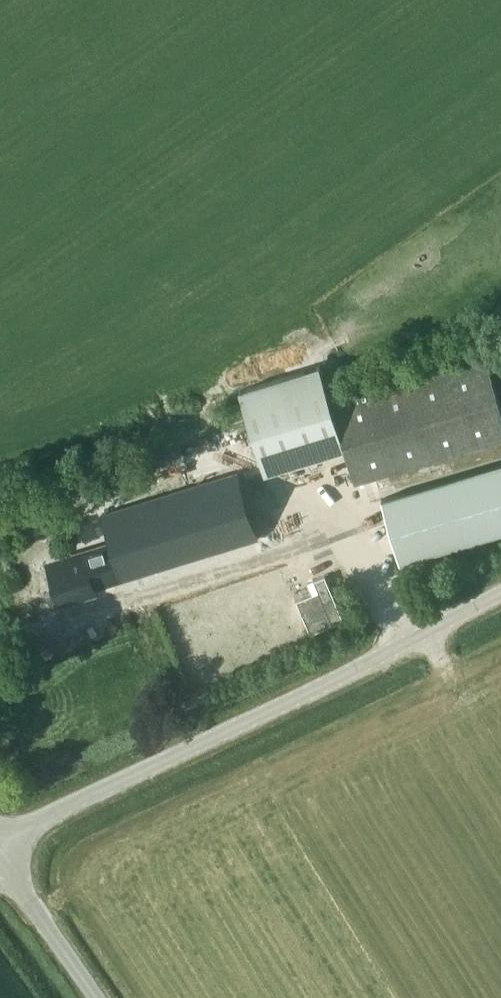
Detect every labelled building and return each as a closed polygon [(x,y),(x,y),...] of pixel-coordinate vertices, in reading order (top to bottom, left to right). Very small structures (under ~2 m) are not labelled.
[(487,358),(332,403),(345,446),(355,482),(500,439),(500,407),(487,358)] [(321,398),(318,389),(327,386),(321,364),(240,388),(250,422),(264,470),(345,446),(332,403),(330,395),(321,398)] [(335,383),(327,386),(318,389),(321,398),(330,395),(339,393),(335,383)] [(382,498),(381,498),(399,559),(500,529),(500,463),(382,498)] [(259,538),(238,472),(102,514),(111,544),(81,553),(83,559),(49,569),(60,603),(96,592),(95,587),(141,573),(142,575),(259,538)] [(326,577),(316,581),(320,591),(298,601),(312,634),(344,620),(326,577)]
